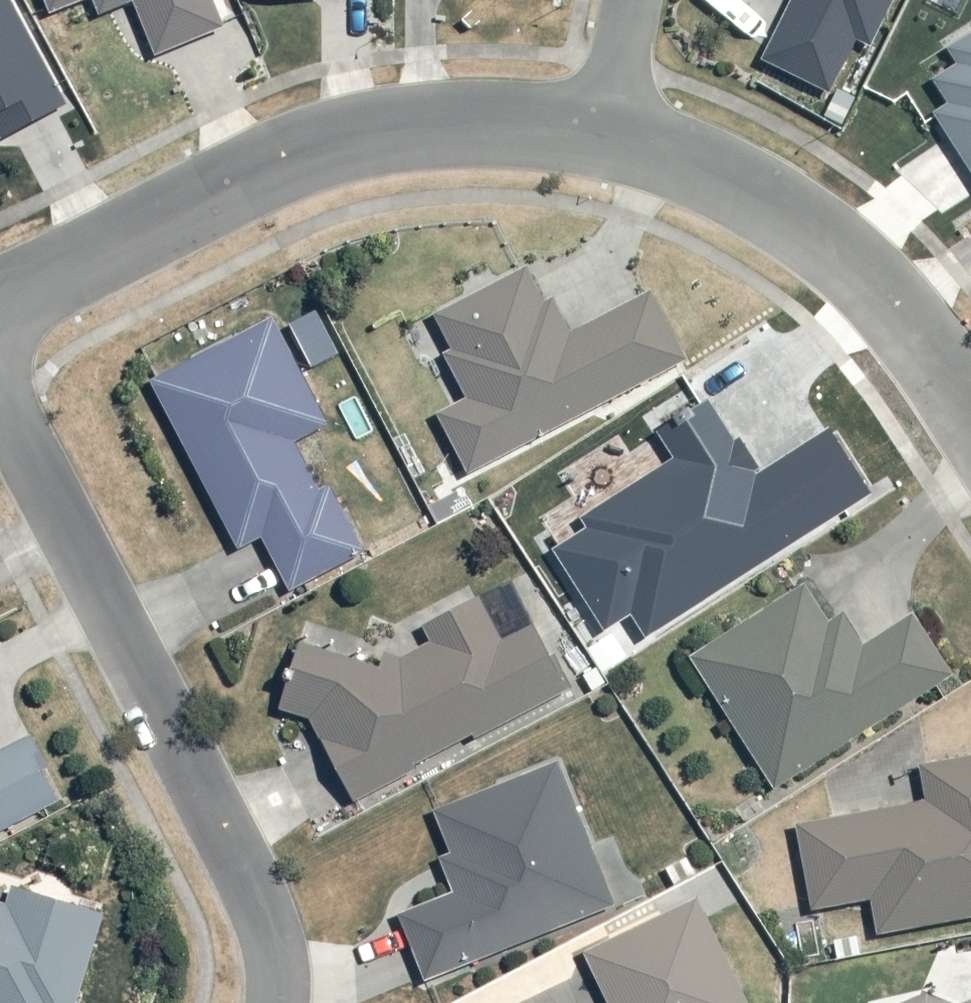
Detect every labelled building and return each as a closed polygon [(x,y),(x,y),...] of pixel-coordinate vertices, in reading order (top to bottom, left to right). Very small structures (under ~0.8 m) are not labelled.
[(12,0),(0,0),(0,133),(4,142),(71,106),(12,0)] [(54,15),(92,0),(48,0),(54,15)] [(217,0),(95,0),(104,18),(137,4),(159,58),(229,28),(217,0)] [(768,58),(837,94),(862,42),(875,45),(899,0),(799,0),(768,58)] [(970,168),(970,37),(954,49),(964,64),(921,91),(970,168)] [(467,401),(439,415),(467,474),(688,362),(651,290),(562,339),(530,266),(429,320),(467,401)] [(333,427),(273,318),(153,380),(242,552),(264,540),(293,595),(368,555),(331,486),(322,491),(297,442),(333,427)] [(803,589),(691,654),(776,788),(954,677),(914,615),(848,655),(803,589)] [(281,712),(315,720),(355,803),(576,692),(538,622),(504,640),(484,598),(429,627),(435,643),(404,662),(304,632),(281,712)] [(60,804),(26,741),(0,753),(0,835),(60,804)] [(799,825),(814,913),(872,902),(879,935),(970,920),(970,756),(925,764),(932,802),(799,825)] [(617,907),(556,762),(431,810),(464,893),(403,914),(431,983),(617,907)] [(16,888),(8,906),(0,903),(0,1002),(80,1002),(109,916),(16,888)] [(699,899),(583,951),(609,1002),(751,1002),(699,899)] [(928,995),(908,1002),(946,1002),(928,995)]
